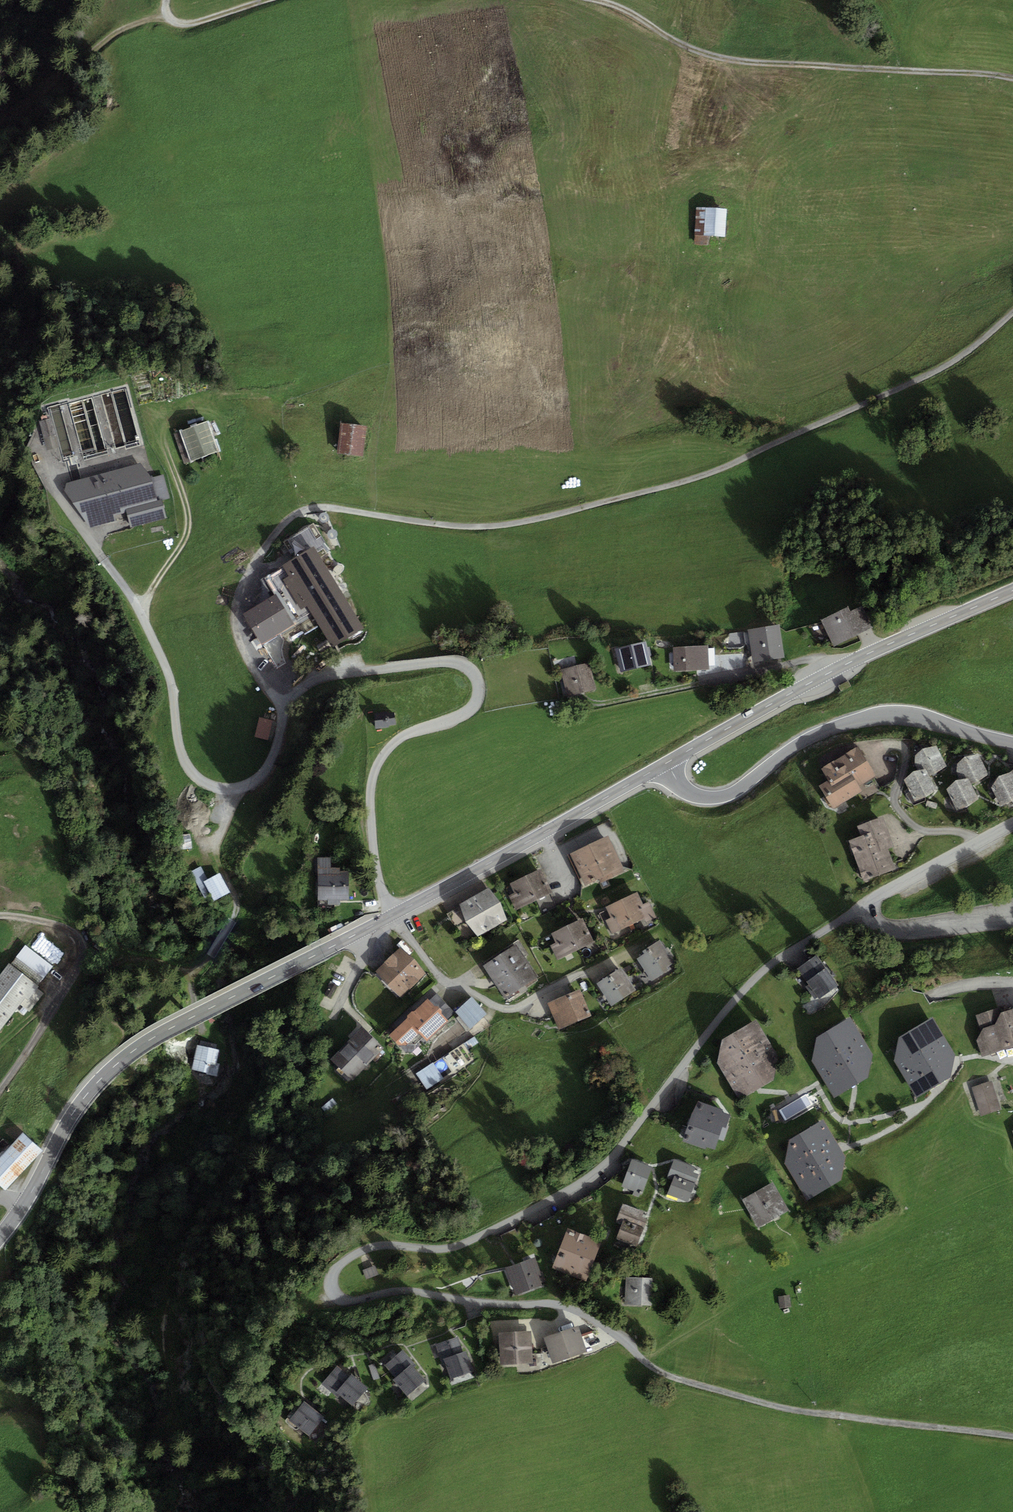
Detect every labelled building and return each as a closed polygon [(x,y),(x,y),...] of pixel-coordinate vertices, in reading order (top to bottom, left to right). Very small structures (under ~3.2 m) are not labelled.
[(727,209),(696,207),(693,244),(708,245),(709,235),(725,236),(727,209)] [(51,419),(41,422),(48,449),(58,446),(51,419)] [(207,423),(177,433),(187,462),(217,452),(207,423)] [(365,426),(342,423),(339,453),(362,456),(365,426)] [(67,485),(67,490),(91,525),(111,519),(109,513),(127,508),(132,526),(165,517),(160,499),(168,497),(162,476),(151,479),(140,465),(67,485)] [(263,577),(274,595),(295,627),(314,615),(333,646),(362,628),(317,556),(329,548),(313,523),(287,540),(297,556),(263,577)] [(336,566),(334,568),(333,569),(333,571),(333,573),(333,574),(333,575),(335,575),(337,575),(339,575),(341,573),(343,571),(344,569),(344,567),(344,566),(343,565),(342,564),(341,564),(339,564),(336,566)] [(274,595),(242,613),(261,645),(295,627),(274,595)] [(847,607),(820,620),(833,646),(870,628),(860,607),(850,612),(847,607)] [(779,625),(748,630),(753,662),(783,657),(779,625)] [(645,642),(615,649),(621,672),(651,665),(648,656),(652,655),(650,646),(646,647),(645,642)] [(707,646),(673,647),(674,670),(708,669),(707,666),(707,648),(707,646)] [(714,648),(707,648),(707,666),(715,666),(714,648)] [(589,664),(562,669),(567,695),(594,690),(589,664)] [(848,681),(838,686),(841,691),(851,686),(848,681)] [(388,713),(374,715),(376,729),(390,727),(389,726),(396,725),(394,713),(388,714),(388,713)] [(259,717),(254,737),(268,740),(273,720),(259,717)] [(922,748),(915,755),(914,763),(916,771),(925,769),(929,776),(947,767),(936,745),(922,748)] [(827,782),(820,786),(832,807),(862,790),(859,784),(876,774),(860,747),(820,770),(827,782)] [(965,757),(957,764),(957,772),(958,780),(968,778),(971,785),(989,775),(978,754),(965,757)] [(925,769),(916,771),(913,771),(905,780),(914,801),(925,797),(936,790),(929,776),(925,769)] [(1010,772),(999,776),(991,788),(1001,806),(1012,800),(1012,777),(1010,772)] [(968,778),(958,780),(956,780),(947,789),(956,810),(967,806),(978,799),(971,785),(968,778)] [(861,836),(848,840),(863,881),(895,869),(888,849),(894,847),(883,817),(857,826),(861,836)] [(191,835),(178,836),(178,850),(191,849),(191,835)] [(608,836),(569,855),(585,886),(598,880),(599,883),(625,870),(608,836)] [(331,859),(317,859),(318,900),(328,900),(328,905),(339,905),(339,900),(349,900),(349,873),(341,873),(341,868),(331,868),(331,859)] [(201,866),(190,872),(204,898),(210,895),(214,902),(230,894),(219,874),(208,880),(201,866)] [(541,869),(526,876),(538,900),(543,911),(558,904),(541,869)] [(526,876),(510,883),(515,893),(509,896),(515,910),(538,900),(526,876)] [(490,891),(449,915),(465,943),(507,919),(490,891)] [(637,892),(622,899),(633,924),(644,918),(646,923),(656,918),(649,902),(643,904),(637,892)] [(622,899),(605,907),(607,910),(599,914),(604,923),(606,921),(612,934),(633,924),(622,899)] [(582,918),(567,926),(579,950),(594,942),(582,918)] [(556,942),(550,945),(558,961),(579,950),(567,926),(552,934),(556,942)] [(644,954),(637,959),(651,982),(671,969),(668,965),(676,960),(668,947),(665,949),(660,940),(643,951),(644,954)] [(516,944),(482,966),(504,999),(538,977),(516,944)] [(0,975),(0,1028),(20,1002),(30,1010),(44,991),(37,985),(52,966),(25,946),(11,965),(9,963),(0,975)] [(403,949),(377,973),(400,998),(426,975),(403,949)] [(816,955),(797,969),(809,984),(806,986),(815,999),(817,997),(819,999),(839,984),(816,955)] [(621,968),(597,984),(612,1006),(636,990),(621,968)] [(324,994),(331,998),(337,987),(330,983),(324,994)] [(579,992),(551,1004),(560,1026),(589,1014),(579,992)] [(436,994),(429,1001),(447,1019),(454,1012),(436,994)] [(472,997),(456,1012),(470,1029),(487,1014),(472,997)] [(409,1018),(390,1036),(406,1052),(412,1053),(425,1040),(427,1043),(449,1021),(447,1019),(429,1001),(428,999),(415,1012),(412,1012),(408,1016),(409,1018)] [(999,1015),(997,1008),(976,1015),(981,1031),(977,1040),(982,1055),(1012,1045),(1012,1010),(999,1015)] [(850,1017),(816,1038),(811,1059),(834,1094),(867,1076),(871,1053),(850,1017)] [(933,1018),(901,1034),(893,1060),(914,1095),(948,1076),(953,1052),(933,1018)] [(757,1020),(723,1039),(718,1063),(738,1099),(773,1079),(779,1059),(757,1020)] [(383,1050),(362,1029),(331,1061),(352,1081),(383,1050)] [(463,1044),(416,1073),(427,1090),(473,1060),(463,1044)] [(219,1051),(197,1046),(191,1072),(217,1077),(220,1065),(216,1064),(219,1051)] [(992,1081),(973,1087),(981,1115),(1001,1109),(992,1081)] [(806,1095),(780,1110),(787,1121),(812,1105),(806,1095)] [(724,1109),(698,1100),(684,1140),(704,1148),(705,1145),(715,1149),(723,1127),(726,1129),(731,1115),(723,1112),(724,1109)] [(824,1119),(788,1140),(784,1164),(807,1201),(842,1179),(845,1156),(840,1148),(824,1119)] [(0,1161),(0,1183),(5,1187),(39,1150),(24,1136),(0,1161)] [(673,1178),(695,1186),(699,1175),(692,1172),(694,1167),(674,1159),(668,1176),(673,1178)] [(653,1168),(633,1160),(622,1186),(634,1191),(632,1195),(641,1198),(653,1168)] [(695,1186),(673,1178),(667,1194),(688,1202),(695,1186)] [(773,1182),(744,1197),(759,1226),(788,1212),(773,1182)] [(644,1212),(623,1204),(618,1221),(622,1222),(643,1230),(647,1219),(642,1217),(644,1212)] [(643,1230),(622,1222),(616,1239),(637,1247),(643,1230)] [(515,1228),(500,1236),(504,1244),(519,1236),(515,1228)] [(601,1240),(568,1228),(553,1268),(586,1280),(601,1240)] [(537,1256),(506,1267),(516,1295),(542,1286),(540,1281),(545,1279),(537,1256)] [(375,1265),(363,1270),(366,1279),(378,1274),(375,1265)] [(655,1278),(625,1276),(623,1304),(654,1306),(655,1278)] [(790,1295),(779,1296),(780,1309),(791,1307),(790,1295)] [(501,1323),(502,1331),(525,1329),(524,1321),(501,1323)] [(579,1330),(546,1340),(553,1361),(586,1351),(579,1330)] [(533,1335),(500,1335),(500,1367),(532,1367),(533,1335)] [(456,1337),(435,1345),(440,1360),(443,1359),(450,1379),(472,1372),(465,1352),(461,1353),(456,1337)] [(396,1378),(393,1380),(407,1396),(425,1380),(413,1366),(415,1364),(402,1350),(385,1365),(396,1378)] [(374,1364),(369,1366),(373,1380),(379,1378),(374,1364)] [(337,1365),(321,1384),(338,1398),(340,1395),(353,1406),(368,1387),(352,1373),(350,1375),(337,1365)] [(326,1418),(305,1401),(289,1420),(310,1437),(326,1418)]
